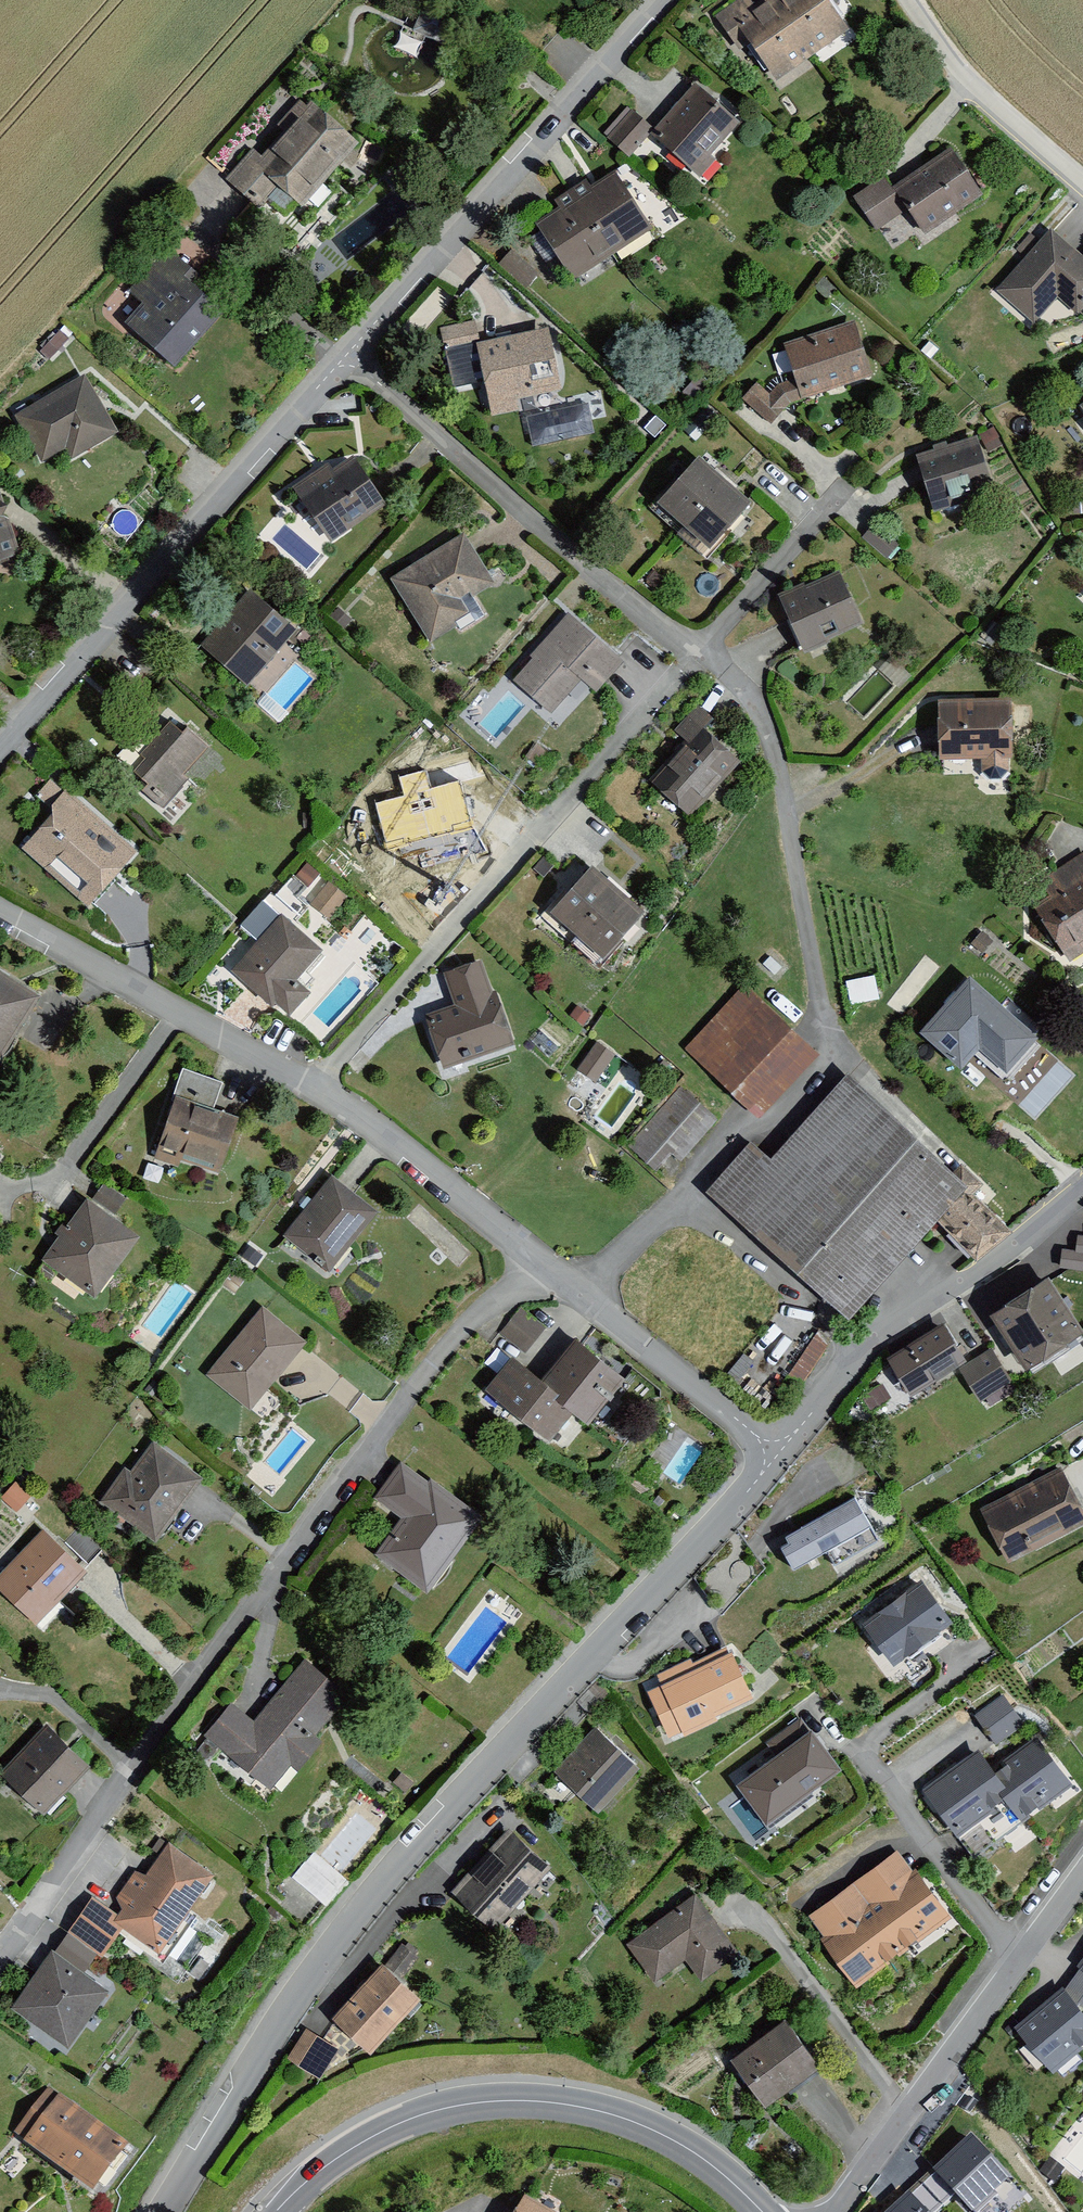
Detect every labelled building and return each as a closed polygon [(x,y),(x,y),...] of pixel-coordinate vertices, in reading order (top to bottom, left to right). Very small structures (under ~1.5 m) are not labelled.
[(815,0),(774,0),(767,5),(806,60),(841,36),(815,0)] [(771,84),(806,60),(767,5),(732,31),(771,84)] [(731,128),(690,93),(651,139),(691,174),(731,128)] [(348,148),(306,112),(260,165),(250,156),(224,185),(254,211),(274,188),(296,207),(348,148)] [(976,199),(945,155),(890,195),(920,238),(976,199)] [(644,231),(610,179),(587,195),(580,184),(564,195),(605,257),(644,231)] [(566,283),(605,257),(564,195),(548,206),(554,216),(532,231),(566,283)] [(1046,238),(995,297),(1030,328),(1054,301),(1073,318),(1082,307),(1082,269),(1046,238)] [(170,370),(218,315),(191,292),(199,283),(165,252),(124,298),(137,309),(121,327),(170,370)] [(477,321),(442,324),(444,348),(479,345),(477,321)] [(879,388),(862,334),(789,356),(806,411),(879,388)] [(561,392),(550,338),(479,353),(491,407),(561,392)] [(473,347),(447,351),(454,386),(480,382),(473,347)] [(110,436),(79,383),(11,423),(38,468),(60,455),(65,463),(110,436)] [(988,492),(973,445),(910,465),(925,512),(988,492)] [(378,509),(346,463),(328,477),(322,469),(287,494),(324,547),(378,509)] [(653,508),(678,531),(717,487),(691,465),(653,508)] [(717,487),(678,531),(704,554),(743,510),(717,487)] [(864,539),(890,555),(902,535),(876,519),(864,539)] [(0,524),(0,559),(11,555),(0,524)] [(486,583),(461,540),(386,583),(425,648),(466,623),(454,602),(486,583)] [(861,632),(837,580),(779,607),(803,658),(861,632)] [(288,632),(247,595),(200,647),(241,684),(288,632)] [(615,667),(565,623),(510,686),(548,719),(578,684),(590,695),(615,667)] [(932,709),(934,763),(1008,762),(1007,707),(932,709)] [(181,781),(208,752),(184,730),(176,738),(164,726),(122,772),(166,813),(189,788),(181,781)] [(686,820),(732,765),(695,734),(649,788),(686,820)] [(470,826),(461,785),(431,792),(427,774),(397,780),(401,799),(372,805),(381,845),(470,826)] [(56,805),(65,785),(49,777),(39,797),(56,805)] [(92,910),(138,858),(75,801),(28,853),(92,910)] [(1022,897),(1055,951),(1082,934),(1082,860),(1022,897)] [(639,919),(586,873),(546,920),(600,965),(639,919)] [(320,951),(282,916),(235,968),(273,1003),(275,1000),(291,1015),(311,993),(295,978),(320,951)] [(514,1050),(483,968),(444,982),(456,1014),(428,1024),(447,1074),(514,1050)] [(0,977),(0,1051),(33,996),(0,977)] [(1036,1039),(968,980),(921,1034),(962,1069),(979,1049),(1007,1073),(1036,1039)] [(734,981),(679,1044),(757,1112),(813,1048),(734,981)] [(598,1040),(578,1067),(595,1079),(615,1053),(598,1040)] [(670,1078),(616,1144),(668,1186),(722,1120),(670,1078)] [(243,1188),(263,1128),(213,1112),(219,1091),(181,1079),(155,1159),(243,1188)] [(962,1192),(840,1081),(764,1165),(746,1149),(700,1198),(840,1326),(932,1225),(962,1192)] [(377,1208),(324,1173),(277,1241),(330,1277),(377,1208)] [(1005,1238),(962,1192),(932,1225),(972,1269),(1005,1238)] [(76,1198),(35,1257),(92,1297),(133,1238),(76,1198)] [(1082,1269),(1082,1250),(1065,1247),(1062,1265),(1082,1269)] [(1065,1272),(1007,1310),(1043,1364),(1082,1337),(1082,1302),(1065,1272)] [(302,1337),(256,1303),(201,1377),(247,1411),(302,1337)] [(496,1339),(522,1361),(544,1334),(518,1312),(496,1339)] [(986,1365),(965,1331),(910,1365),(931,1399),(986,1365)] [(612,1382),(573,1351),(539,1392),(567,1415),(578,1424),(612,1382)] [(542,1446),(567,1415),(539,1392),(511,1369),(486,1399),(542,1446)] [(114,1464),(87,1502),(146,1543),(192,1477),(147,1446),(128,1474),(114,1464)] [(474,1518),(397,1463),(370,1499),(398,1519),(374,1552),(423,1588),(474,1518)] [(1082,1526),(1058,1481),(979,1523),(1002,1567),(1082,1526)] [(878,1549),(852,1503),(771,1548),(787,1578),(822,1558),(831,1575),(878,1549)] [(0,1561),(0,1595),(34,1624),(82,1567),(31,1524),(0,1561)] [(914,1588),(856,1631),(886,1671),(944,1628),(914,1588)] [(748,1705),(725,1653),(644,1690),(668,1741),(748,1705)] [(223,1700),(198,1730),(268,1787),(342,1697),(297,1660),(247,1720),(223,1700)] [(976,1712),(997,1742),(1025,1723),(1005,1693),(976,1712)] [(0,1762),(0,1772),(40,1812),(84,1767),(39,1723),(0,1762)] [(593,1726),(551,1769),(592,1808),(633,1765),(593,1726)] [(811,1730),(740,1783),(769,1822),(840,1769),(811,1730)] [(1028,1740),(983,1772),(1021,1825),(1065,1793),(1028,1740)] [(969,1861),(1021,1825),(983,1772),(973,1758),(921,1795),(969,1861)] [(505,1823),(447,1891),(494,1932),(553,1864),(505,1823)] [(207,1874),(157,1840),(104,1915),(154,1950),(207,1874)] [(894,1857),(848,1890),(897,1958),(943,1925),(894,1857)] [(897,1958),(848,1890),(802,1923),(851,1991),(897,1958)] [(728,1948),(689,1898),(622,1950),(651,1987),(680,1964),(690,1977),(728,1948)] [(88,1954),(57,1931),(1,2008),(62,2052),(106,1991),(77,1970),(88,1954)] [(1070,1972),(1082,1982),(1082,1956),(1070,1972)] [(374,1968),(322,2023),(360,2059),(412,2004),(374,1968)] [(1057,1999),(1012,2035),(1047,2079),(1082,2051),(1082,2031),(1057,1999)] [(307,2026),(288,2056),(322,2078),(341,2048),(307,2026)] [(812,2072),(777,2027),(725,2066),(760,2112),(812,2072)] [(118,2147),(51,2096),(18,2139),(85,2190),(118,2147)] [(914,2171),(868,2205),(873,2211),(943,2211),(914,2171)]
